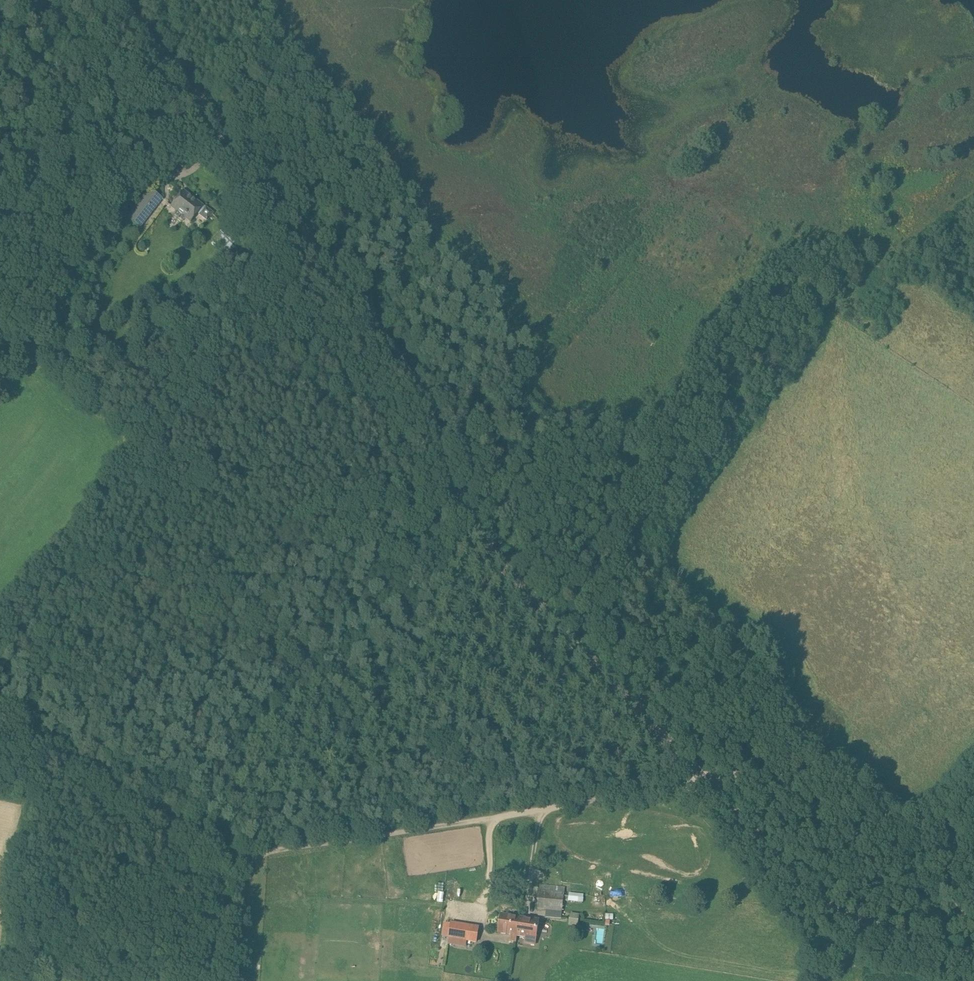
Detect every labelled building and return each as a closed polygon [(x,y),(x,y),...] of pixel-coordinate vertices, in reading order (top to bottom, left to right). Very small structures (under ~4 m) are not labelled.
[(149,189),(127,217),(140,227),(162,198),(149,189)] [(214,213),(203,205),(183,190),(171,206),(190,221),(197,212),(207,221),(214,213)] [(562,919),(562,912),(564,901),(584,903),(584,894),(569,892),(569,896),(564,895),(565,893),(566,887),(539,884),(538,890),(536,909),(546,910),(546,918),(562,919)] [(571,913),(569,924),(578,925),(580,915),(571,913)] [(516,935),(519,916),(505,914),(502,933),(511,935),(510,941),(516,942),(517,936),(516,935)] [(526,937),(525,943),(535,945),(539,920),(519,916),(516,935),(517,936),(526,937)] [(451,922),(449,939),(478,943),(480,927),(451,922)]
